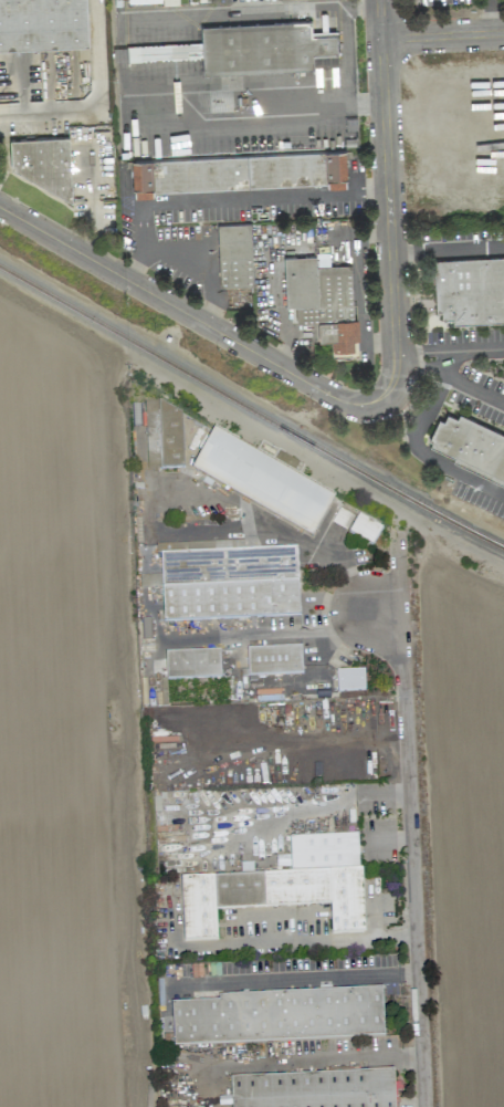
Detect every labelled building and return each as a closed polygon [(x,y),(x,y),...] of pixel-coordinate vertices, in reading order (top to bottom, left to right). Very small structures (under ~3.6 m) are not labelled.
[(88,48),(86,0),(0,0),(0,51),(88,48)] [(201,26),(201,44),(127,46),(128,62),(203,59),(203,74),(313,70),(313,56),(337,55),(337,32),(311,33),(311,22),(201,26)] [(9,140),(11,187),(71,185),(69,138),(9,140)] [(219,288),(253,287),(251,224),(217,225),(219,288)] [(352,266),(316,267),(316,257),(284,258),(286,308),(296,308),(296,324),(315,324),(315,342),(331,341),(332,359),(358,358),(357,320),(353,320),(352,266)] [(435,311),(441,311),(441,320),(452,320),(452,325),(503,323),(503,258),(433,260),(435,311)] [(182,404),(145,405),(147,470),(184,469),(182,404)] [(456,420),(457,418),(437,420),(430,439),(431,460),(503,488),(503,439),(456,420)] [(335,496),(212,432),(191,473),(313,537),(335,496)] [(163,621),(299,615),(297,547),(244,549),(244,540),(164,544),(164,553),(160,553),(163,621)] [(140,588),(161,587),(160,575),(139,576),(140,588)] [(248,675),(302,673),(301,646),(247,648),(248,675)] [(219,650),(165,652),(166,679),(220,677),(219,650)] [(364,690),(364,670),(337,671),(337,691),(364,690)] [(181,876),(183,940),(217,939),(216,908),(330,903),(331,933),(363,932),(360,833),(289,836),(290,872),(181,876)] [(384,1037),(382,988),(217,994),(218,1000),(171,1002),(173,1045),(384,1037)] [(393,1069),(395,1106),(231,1106),(231,1103),(230,1079),(393,1069)]
